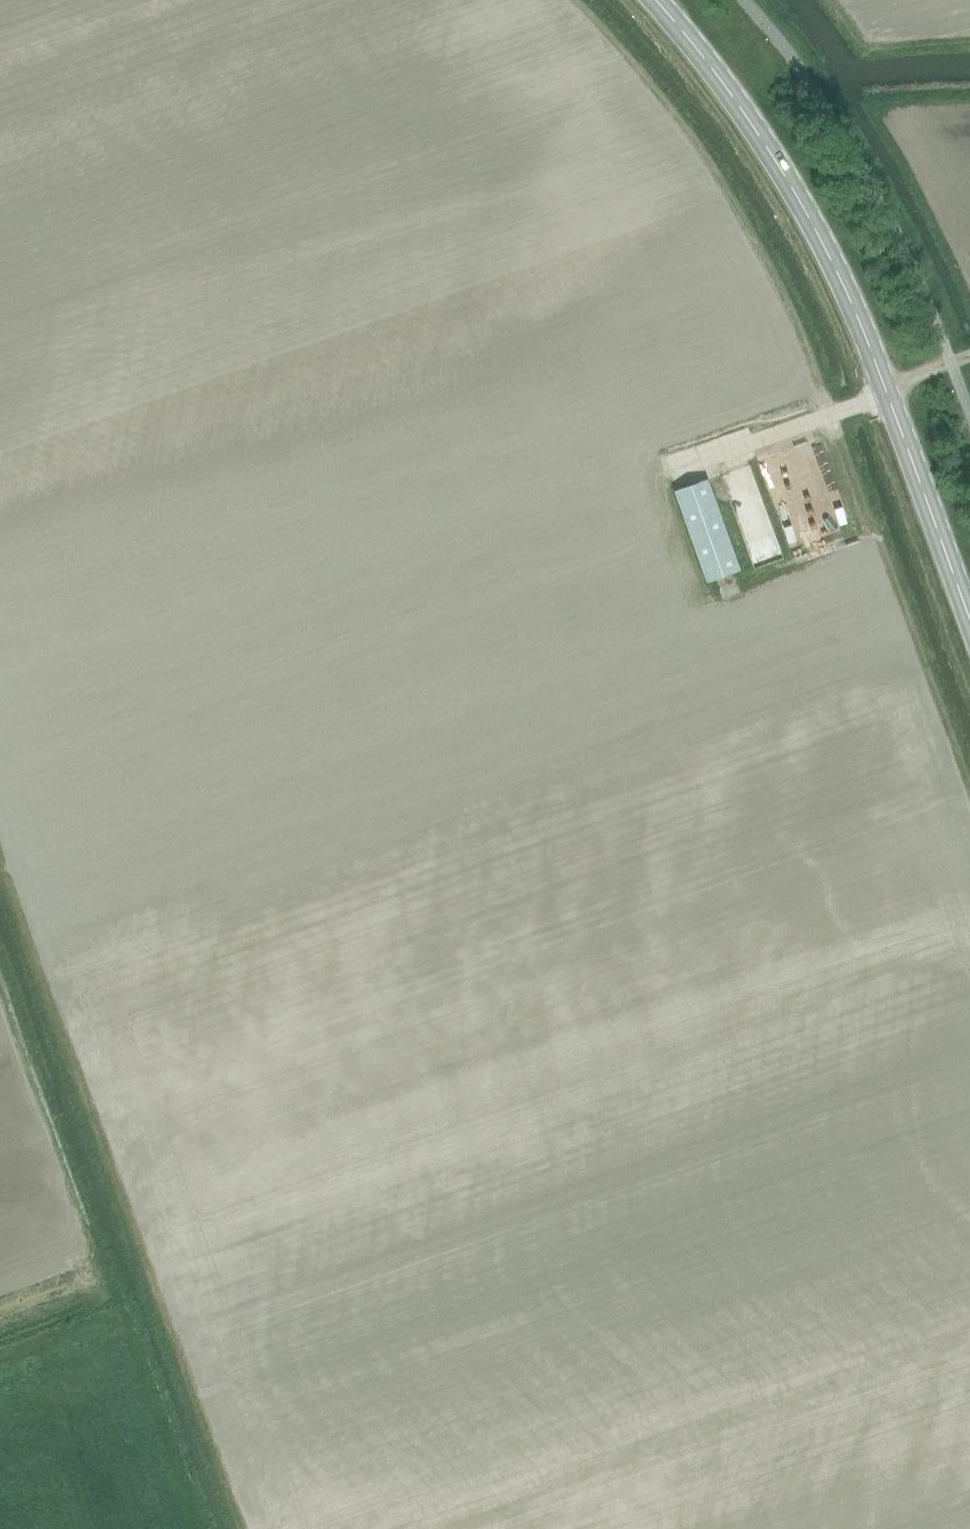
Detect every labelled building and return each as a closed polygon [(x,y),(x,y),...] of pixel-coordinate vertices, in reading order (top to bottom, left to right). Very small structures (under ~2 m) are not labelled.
[(675,490),(708,580),(740,569),(707,478),(675,490)]
